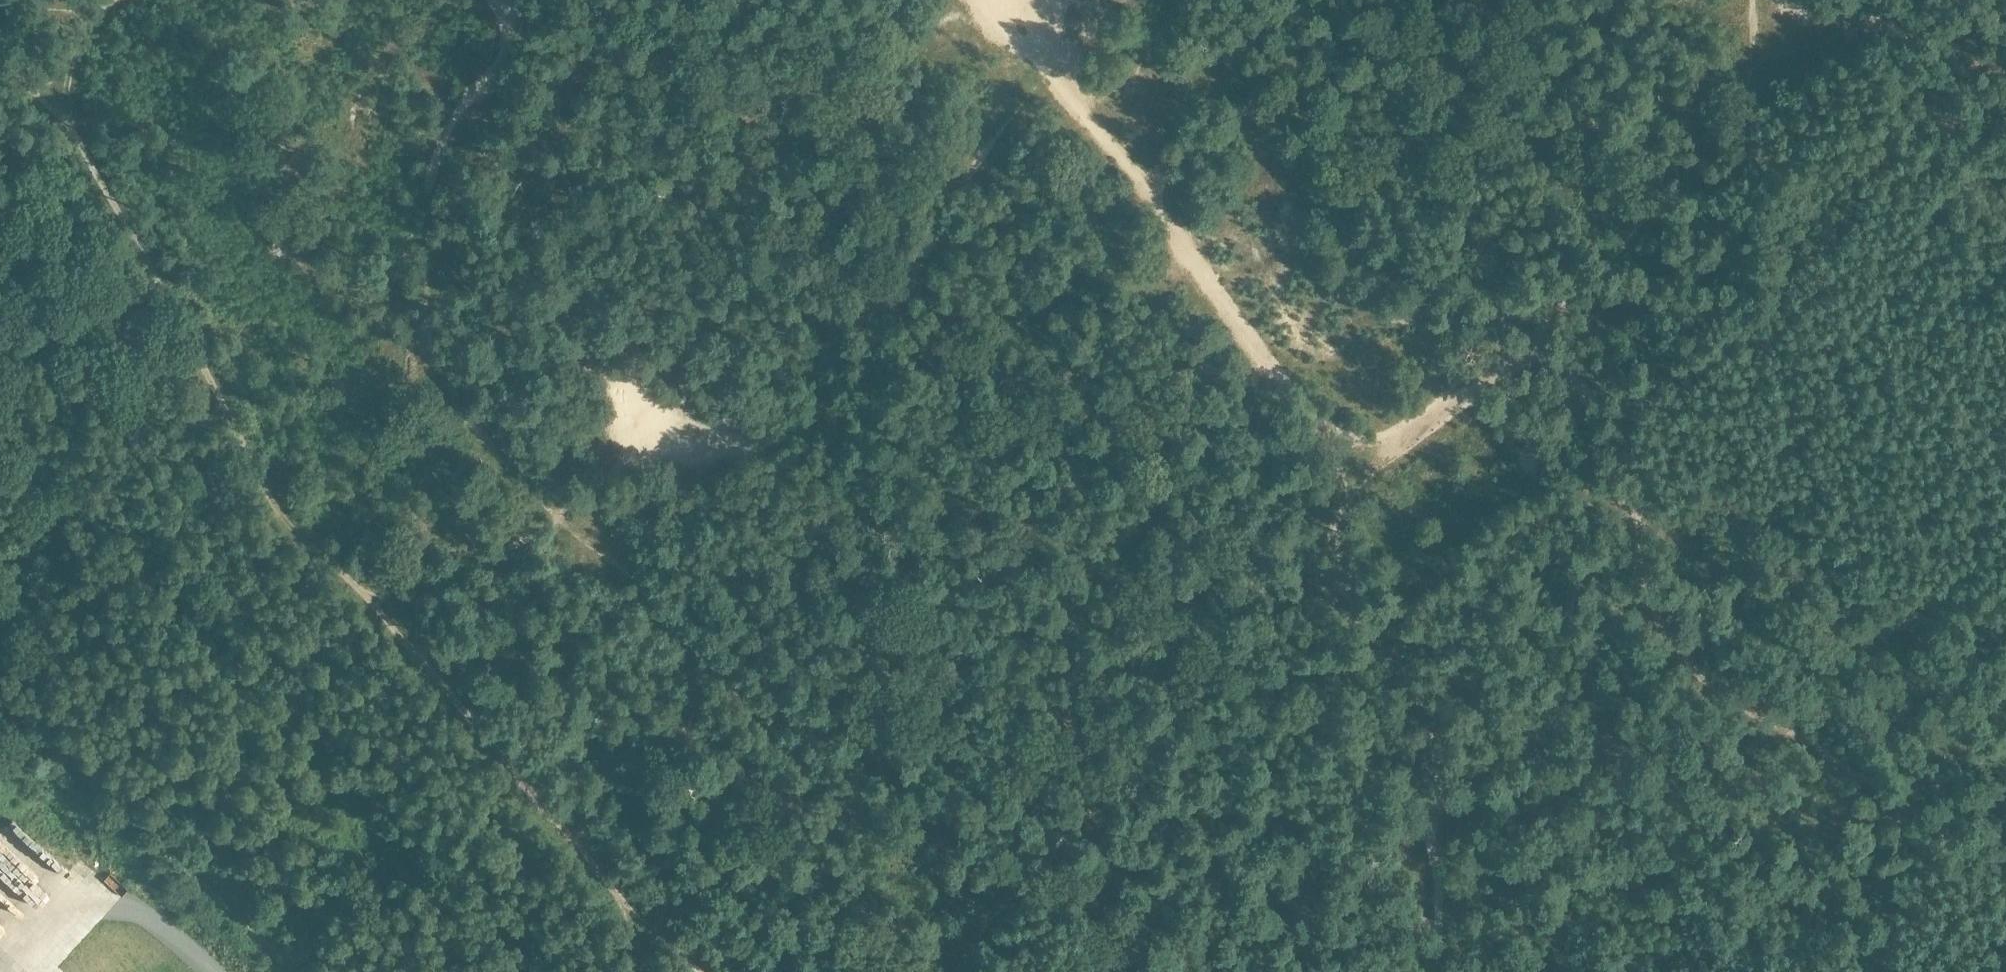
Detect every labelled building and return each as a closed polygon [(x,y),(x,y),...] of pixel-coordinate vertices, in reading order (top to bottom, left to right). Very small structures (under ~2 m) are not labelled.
[(58,883),(51,893),(63,901),(70,891),(58,883)]
